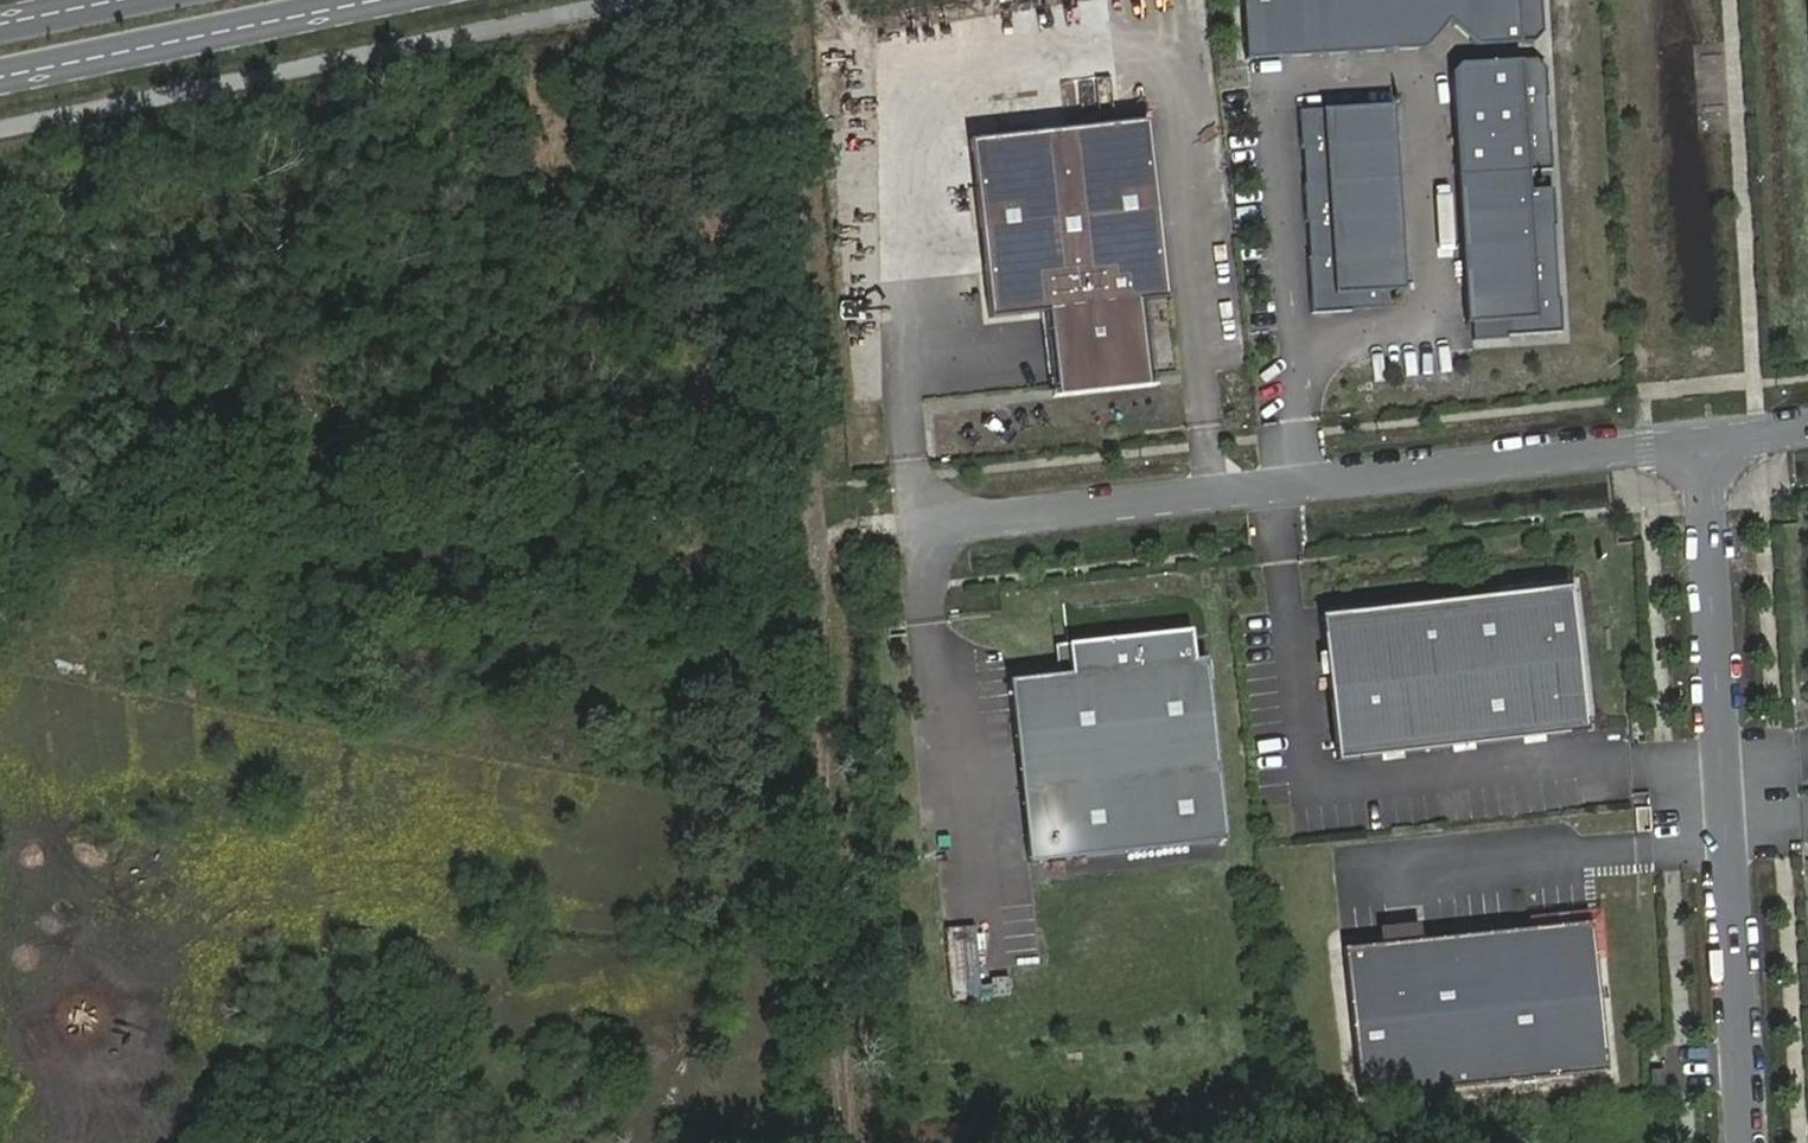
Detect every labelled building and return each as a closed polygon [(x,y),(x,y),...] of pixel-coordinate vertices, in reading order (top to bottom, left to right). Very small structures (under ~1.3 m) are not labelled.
[(1542,0),(1244,0),(1247,61),(1425,50),(1449,23),(1477,47),(1536,44),(1544,34),(1542,0)] [(1556,228),(1553,190),(1530,191),(1529,174),(1552,172),(1550,135),(1548,135),(1546,99),(1548,99),(1546,70),(1537,61),(1460,66),(1452,75),(1466,324),(1472,324),(1473,342),(1508,340),(1508,337),(1562,334),(1560,300),(1558,300),(1554,228),(1556,228)] [(1406,291),(1395,106),(1300,112),(1303,150),(1304,150),(1306,186),(1305,186),(1307,223),(1308,223),(1311,259),(1309,259),(1312,315),(1352,313),(1352,311),(1384,309),(1383,293),(1406,291)] [(1170,299),(1151,121),(972,140),(991,319),(1049,313),(1057,390),(1151,380),(1142,302),(1170,299)] [(1587,735),(1571,590),(1320,617),(1336,762),(1587,735)] [(1227,841),(1207,659),(1195,660),(1191,631),(1068,644),(1071,674),(1059,675),(1010,681),(1030,863),(1227,841)] [(1071,674),(1068,644),(1056,646),(1059,675),(1071,674)] [(1379,936),(1415,936),(1415,923),(1378,924),(1379,936)] [(1603,1076),(1590,927),(1343,949),(1356,1098),(1603,1076)] [(1660,1096),(1659,1074),(1647,1075),(1648,1097),(1660,1096)]
